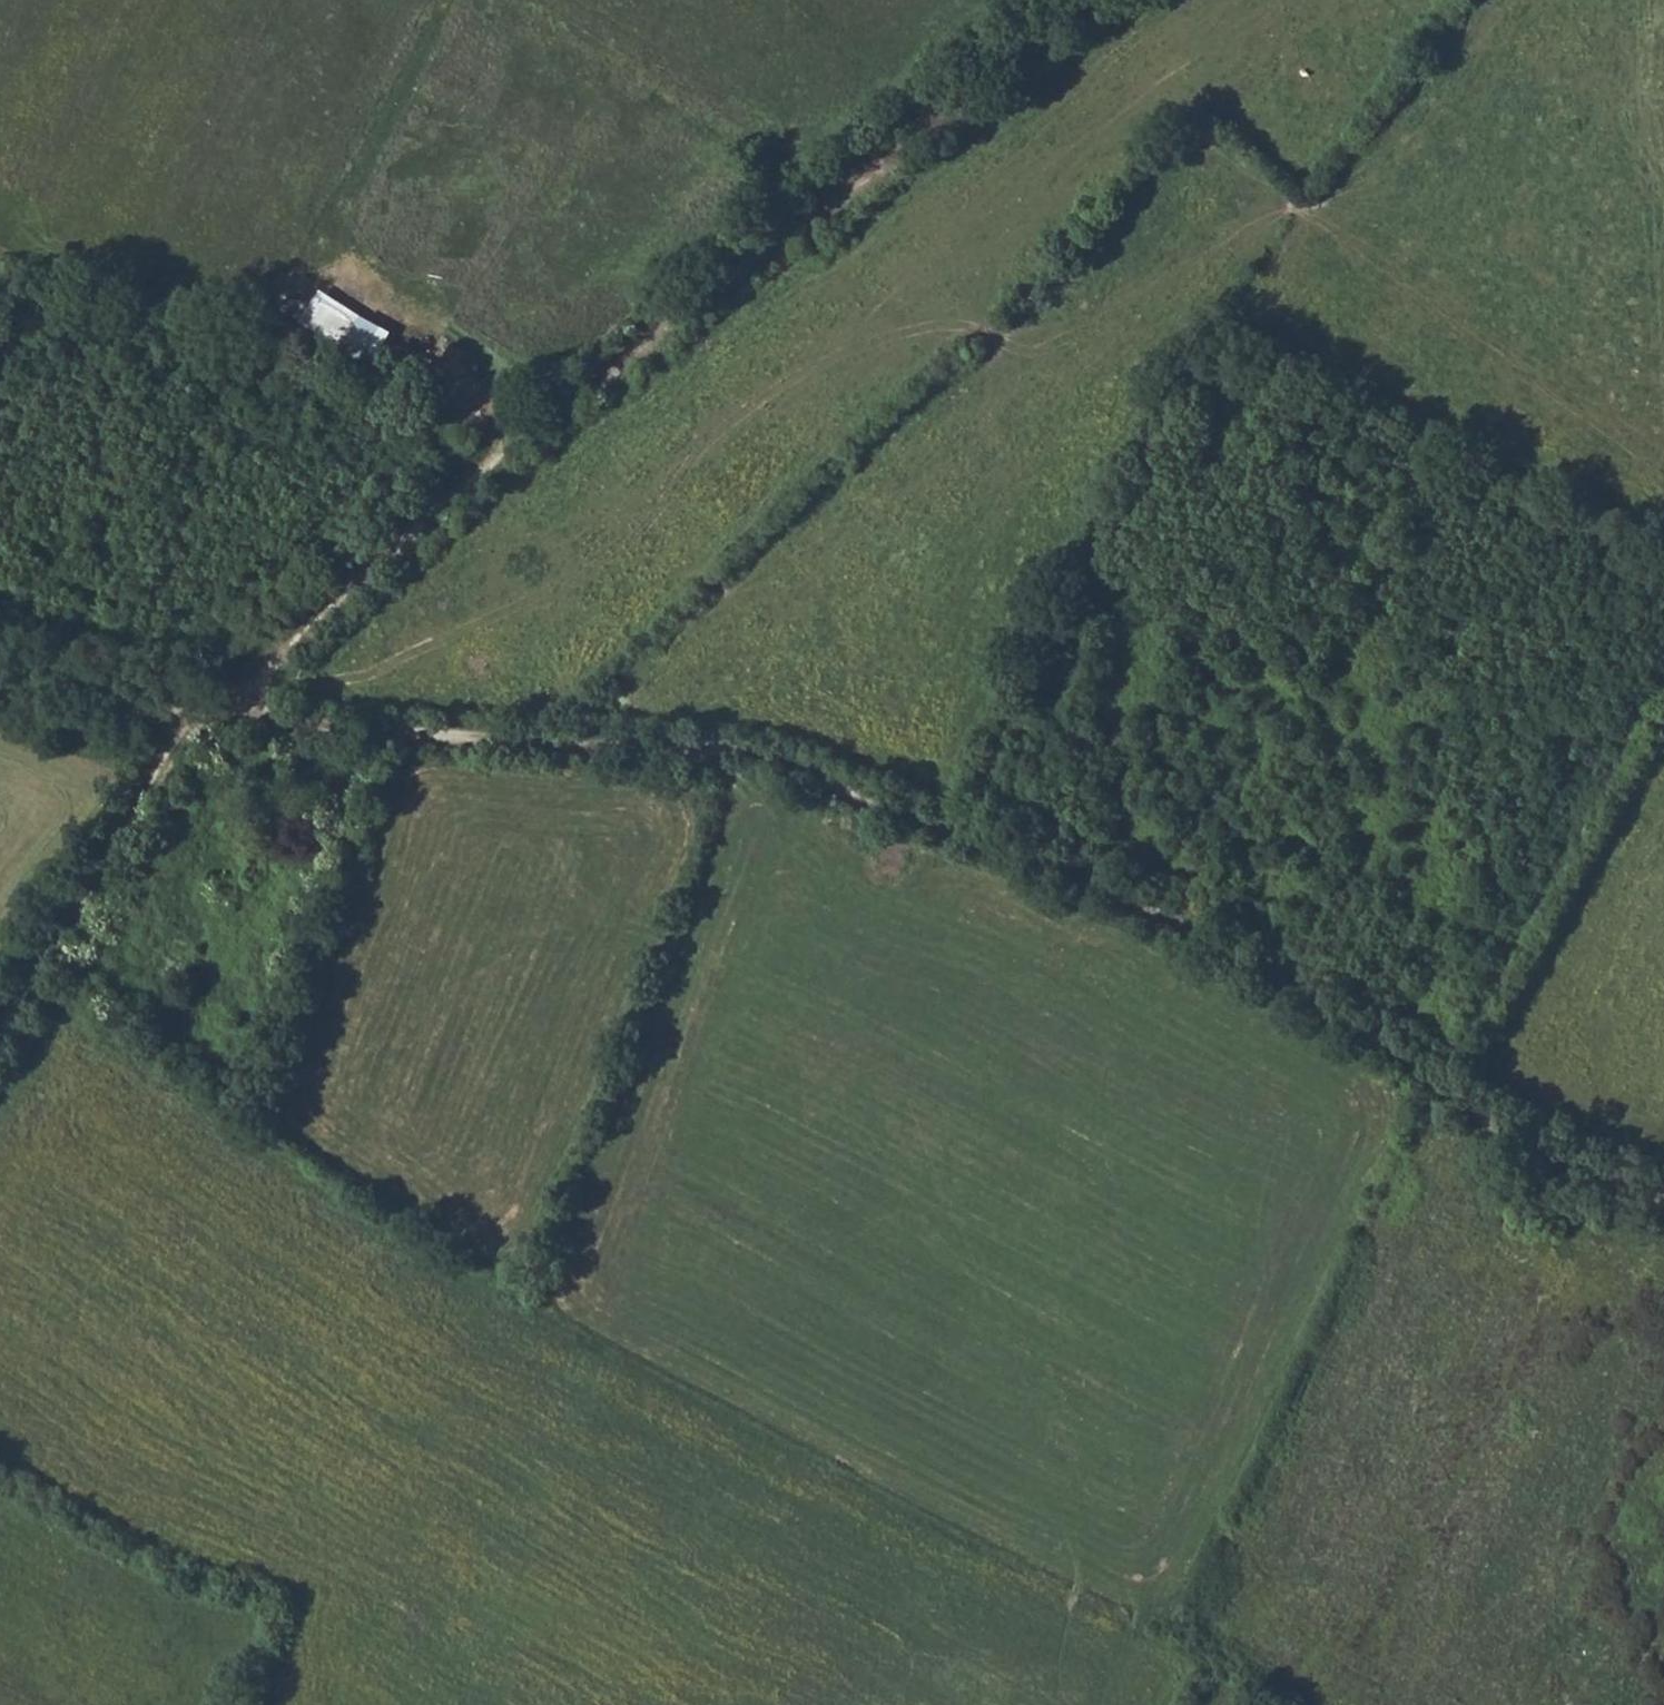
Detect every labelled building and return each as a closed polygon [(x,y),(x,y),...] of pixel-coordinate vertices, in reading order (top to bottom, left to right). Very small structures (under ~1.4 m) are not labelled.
[(303,326),(379,363),(396,327),(320,290),(303,326)]
